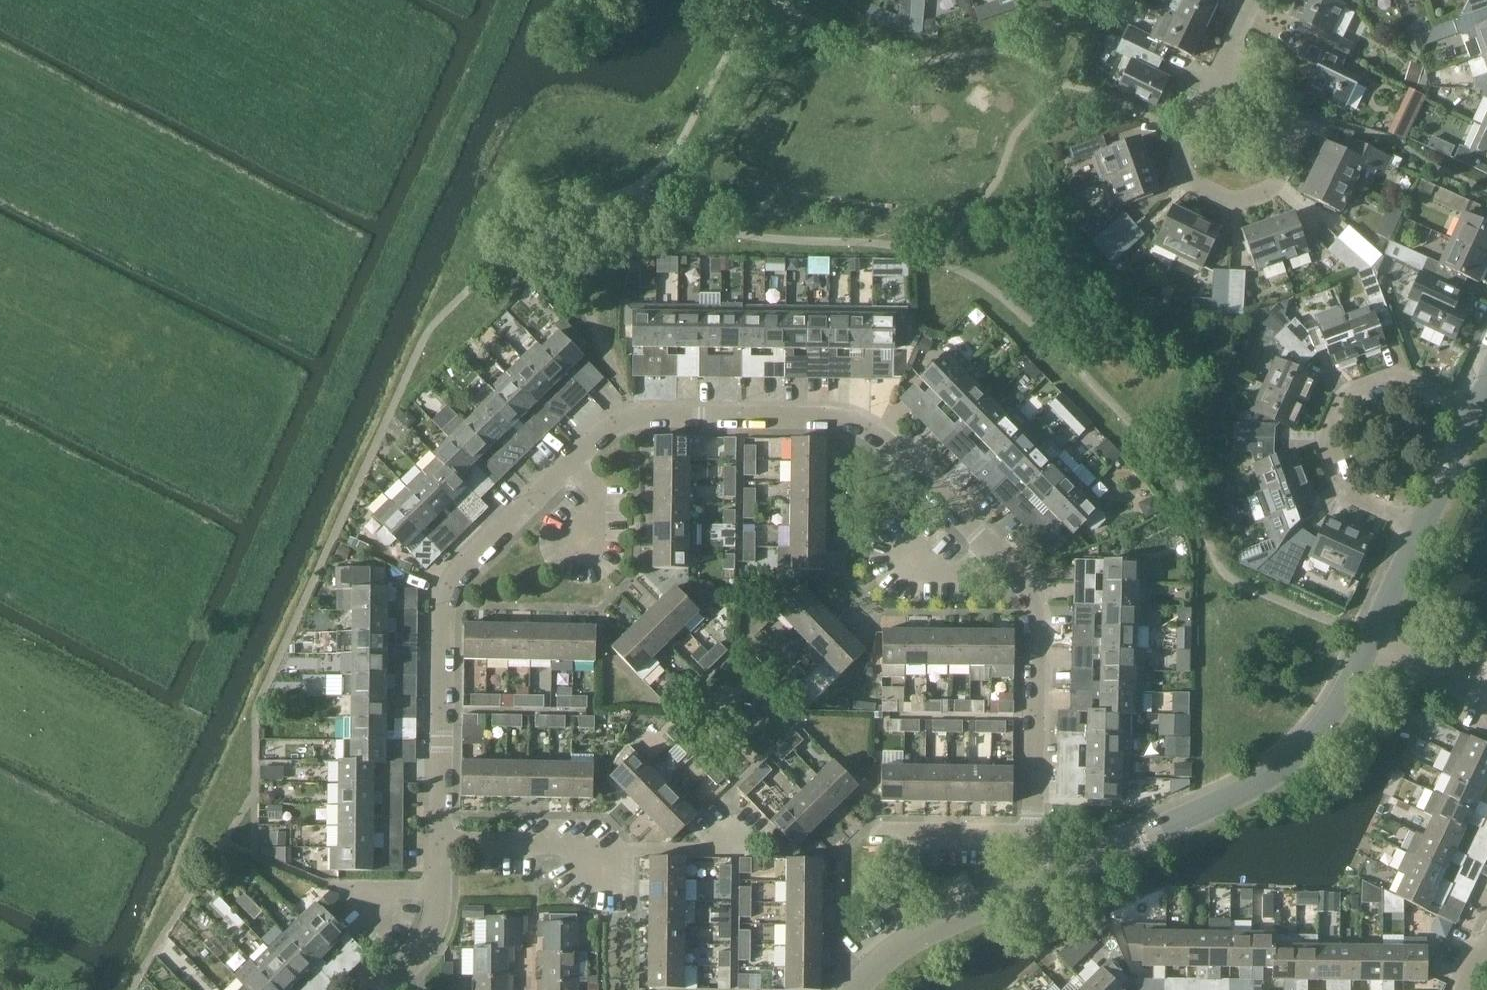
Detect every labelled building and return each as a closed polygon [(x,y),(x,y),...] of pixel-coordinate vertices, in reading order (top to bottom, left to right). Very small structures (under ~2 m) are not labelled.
[(877,23),(897,33),(909,34),(912,0),(900,0),(899,17),(884,10),(877,23)] [(909,34),(923,35),(925,0),(912,0),(909,34)] [(1167,14),(1204,32),(1216,7),(1202,0),(1173,0),(1167,14)] [(1308,40),(1347,58),(1353,44),(1331,34),(1344,6),(1331,0),(1301,0),(1299,3),(1297,2),(1293,12),(1295,12),(1293,17),(1314,27),(1308,40)] [(1486,9),(1486,0),(1468,0),(1460,16),(1461,18),(1486,9)] [(1486,50),(1486,9),(1461,18),(1453,21),(1458,35),(1462,34),(1462,35),(1464,36),(1468,34),(1469,37),(1473,39),(1482,36),(1486,50)] [(1122,41),(1155,56),(1162,60),(1169,46),(1192,57),(1204,32),(1167,14),(1155,39),(1129,26),(1122,41)] [(938,27),(935,21),(928,21),(924,27),(927,33),(934,33),(937,30),(938,27)] [(1414,52),(1420,55),(1423,49),(1419,38),(1410,42),(1414,52)] [(1359,80),(1340,71),(1347,58),(1308,40),(1307,39),(1298,58),(1318,68),(1307,92),(1345,110),(1359,80)] [(1155,56),(1122,41),(1116,54),(1132,61),(1118,89),(1156,107),(1170,78),(1149,68),(1155,56)] [(1410,82),(1419,84),(1424,67),(1415,65),(1410,82)] [(1444,87),(1442,69),(1427,75),(1431,87),(1444,87)] [(1416,117),(1425,97),(1410,89),(1400,109),(1416,117)] [(1409,130),(1394,123),(1389,133),(1404,141),(1409,130)] [(1485,127),(1474,152),(1461,147),(1455,160),(1486,175),(1486,128),(1485,127)] [(1101,153),(1110,179),(1150,165),(1140,138),(1108,150),(1104,136),(1070,148),(1075,163),(1101,153)] [(1433,137),(1428,147),(1446,155),(1450,145),(1433,137)] [(1327,144),(1315,169),(1353,187),(1365,163),(1384,172),(1391,159),(1351,140),(1345,152),(1327,144)] [(1394,155),(1392,159),(1390,164),(1399,168),(1403,159),(1394,155)] [(1150,165),(1110,179),(1100,182),(1110,208),(1159,191),(1150,165)] [(1353,187),(1315,169),(1303,194),(1341,212),(1353,187)] [(1452,240),(1486,256),(1486,225),(1475,219),(1481,206),(1441,188),(1435,202),(1464,215),(1452,240)] [(1155,245),(1179,256),(1197,218),(1174,207),(1155,245)] [(1093,242),(1102,254),(1135,225),(1126,213),(1093,242)] [(1295,213),(1268,223),(1282,262),(1309,253),(1295,213)] [(1197,218),(1179,256),(1202,267),(1220,230),(1197,218)] [(1282,262),(1268,223),(1242,232),(1256,272),(1282,262)] [(1135,225),(1102,254),(1112,265),(1145,236),(1135,225)] [(1349,227),(1339,239),(1372,268),(1380,259),(1382,256),(1349,227)] [(1355,274),(1357,273),(1372,268),(1339,239),(1328,251),(1355,274)] [(1422,271),(1462,290),(1468,278),(1479,283),(1486,265),(1486,256),(1452,240),(1441,264),(1428,258),(1422,271)] [(721,259),(721,270),(730,270),(730,259),(730,258),(721,258),(721,259)] [(721,271),(721,270),(721,259),(712,259),(712,271),(721,271)] [(774,272),(774,260),(774,259),(766,259),(766,260),(766,272),(774,272)] [(874,259),(874,262),(874,273),(884,273),(884,262),(884,260),(874,259)] [(1380,259),(1372,268),(1377,282),(1386,264),(1380,259)] [(798,261),(788,260),(788,270),(793,270),(798,265),(798,261)] [(1370,307),(1345,317),(1360,356),(1386,346),(1372,309),(1385,305),(1377,282),(1372,268),(1357,273),(1370,307)] [(1211,314),(1227,315),(1230,271),(1214,270),(1211,314)] [(1230,271),(1227,315),(1243,316),(1246,272),(1230,271)] [(1447,336),(1448,334),(1454,337),(1467,308),(1456,303),(1462,290),(1422,271),(1410,299),(1422,304),(1415,320),(1425,324),(1425,326),(1447,336)] [(708,349),(721,349),(722,314),(723,314),(723,307),(720,307),(720,300),(700,299),(699,306),(699,378),(705,378),(708,375),(708,349)] [(650,377),(656,378),(657,306),(626,306),(626,325),(634,325),(633,348),(647,348),(647,375),(650,377)] [(665,348),(678,348),(678,306),(657,306),(656,378),(662,378),(665,375),(665,348)] [(693,378),(699,378),(699,306),(678,306),(678,348),(690,348),(690,375),(693,378)] [(736,378),(742,379),(743,307),(723,307),(723,314),(722,314),(721,349),(733,349),(733,376),(736,378)] [(751,349),(764,349),(764,314),(764,307),(743,307),(742,379),(748,379),(751,376),(751,349)] [(779,379),(785,379),(786,307),(764,307),(764,314),(764,349),(777,349),(776,376),(779,379)] [(794,350),(807,350),(808,308),(786,307),(785,379),(791,379),(794,376),(794,350)] [(822,379),(829,380),(829,308),(808,308),(807,350),(820,350),(820,377),(822,379)] [(838,350),(850,350),(851,308),(829,308),(829,380),(835,380),(837,377),(838,350)] [(866,380),(872,380),(873,308),(851,308),(850,350),(863,350),(863,377),(866,380)] [(873,308),(872,380),(878,380),(881,377),(881,351),(895,351),(895,348),(906,348),(906,309),(873,308)] [(1279,361),(1268,387),(1306,404),(1317,378),(1301,371),(1303,366),(1313,357),(1311,355),(1310,355),(1278,322),(1265,308),(1250,313),(1255,322),(1274,331),(1278,335),(1275,338),(1285,349),(1279,361)] [(1285,316),(1278,322),(1310,355),(1311,355),(1320,346),(1325,344),(1333,366),(1339,364),(1341,368),(1356,362),(1355,358),(1360,356),(1345,317),(1333,321),(1331,318),(1327,316),(1319,319),(1317,324),(1319,326),(1319,327),(1307,331),(1295,319),(1291,322),(1285,316)] [(560,332),(544,348),(589,394),(593,391),(593,387),(574,367),(584,358),(560,332)] [(921,337),(916,347),(925,352),(930,342),(930,341),(922,337),(921,337)] [(537,344),(523,358),(553,389),(562,380),(580,399),(584,399),(589,394),(544,348),(542,349),(537,344)] [(911,411),(915,415),(969,362),(954,347),(921,379),(930,388),(911,407),(911,411)] [(523,358),(508,373),(558,424),(562,421),(562,417),(543,398),(553,389),(523,358)] [(952,410),(977,386),(985,378),(969,362),(915,415),(920,420),(924,420),(943,402),(952,410)] [(1041,373),(1032,363),(1025,370),(1034,380),(1041,373)] [(508,373),(492,389),(521,419),(531,410),(549,429),(553,429),(558,424),(508,373)] [(475,400),(480,405),(528,454),(531,451),(531,447),(513,428),(521,419),(492,389),(489,386),(475,400)] [(942,442),(945,446),(992,401),(977,386),(952,410),(961,419),(942,438),(942,442)] [(1236,424),(1236,438),(1275,438),(1276,427),(1278,422),(1294,429),(1306,404),(1268,387),(1256,412),(1251,425),(1236,424)] [(973,432),(982,441),(1007,416),(992,401),(945,446),(950,451),(954,451),(973,432)] [(480,405),(464,420),(491,448),(500,440),(518,459),(522,459),(528,454),(480,405)] [(972,473),(976,477),(1031,423),(1015,408),(1007,416),(982,441),(991,450),(972,469),(972,473)] [(408,428),(412,424),(412,417),(408,413),(405,415),(403,412),(402,412),(398,418),(398,419),(408,428)] [(444,431),(451,439),(496,485),(500,481),(500,477),(482,458),(491,448),(464,420),(459,416),(444,431)] [(1012,472),(1037,447),(1046,439),(1031,423),(976,477),(980,482),(984,482),(1003,463),(1012,472)] [(1208,436),(1217,436),(1216,423),(1208,424),(1208,436)] [(655,437),(655,460),(690,460),(690,438),(655,437)] [(720,460),(724,460),(724,461),(736,461),(736,438),(724,438),(724,453),(720,453),(720,460)] [(1258,464),(1266,490),(1305,476),(1295,450),(1276,457),(1275,452),(1275,438),(1236,438),(1236,452),(1253,452),(1258,464)] [(435,455),(438,458),(439,457),(460,479),(469,471),(487,490),(491,490),(496,485),(451,439),(435,455)] [(792,439),(792,461),(827,462),(827,439),(792,439)] [(1121,454),(1107,440),(1098,449),(1112,463),(1121,454)] [(744,446),(744,461),(756,461),(756,446),(744,446)] [(1002,504),(1006,508),(1052,463),(1037,447),(1012,472),(1021,481),(1002,500),(1002,504)] [(438,458),(423,473),(473,524),(477,520),(477,516),(459,497),(469,487),(460,479),(439,457),(438,458)] [(1033,494),(1042,503),(1067,478),(1072,473),(1057,458),(1052,463),(1006,508),(1010,513),(1014,513),(1033,494)] [(655,460),(655,482),(690,482),(690,460),(655,460)] [(756,461),(744,461),(744,476),(756,476),(756,461)] [(792,461),(791,483),(827,483),(827,462),(792,461)] [(724,465),(724,481),(736,481),(736,465),(724,465)] [(423,473),(408,488),(437,518),(446,510),(465,529),(469,529),(473,524),(423,473)] [(1032,535),(1036,539),(1088,489),(1072,473),(1067,478),(1042,503),(1051,512),(1032,531),(1032,535)] [(1305,476),(1266,490),(1258,493),(1268,518),(1279,550),(1301,529),(1302,528),(1296,509),(1314,503),(1305,476)] [(736,481),(724,481),(724,497),(736,497),(736,481)] [(655,482),(654,503),(690,504),(690,482),(655,482)] [(791,483),(791,504),(826,505),(827,483),(791,483)] [(744,487),(744,503),(756,503),(756,487),(744,487)] [(408,488),(393,503),(443,554),(446,550),(447,546),(428,527),(437,518),(408,488)] [(1088,489),(1036,539),(1040,544),(1044,544),(1064,525),(1073,535),(1086,523),(1092,529),(1097,529),(1105,521),(1106,516),(1099,509),(1103,505),(1088,489)] [(1143,510),(1147,517),(1160,511),(1153,498),(1146,502),(1143,510)] [(443,554),(393,503),(389,499),(374,514),(381,523),(385,527),(379,533),(379,538),(386,546),(392,546),(397,540),(406,549),(415,539),(434,559),(438,559),(443,554)] [(654,503),(654,525),(689,526),(690,504),(654,503)] [(756,503),(744,503),(744,519),(756,519),(756,503)] [(791,504),(791,526),(826,527),(826,505),(791,504)] [(724,511),(724,526),(736,526),(736,511),(724,511)] [(1306,545),(1313,549),(1311,555),(1354,575),(1372,537),(1328,517),(1318,539),(1301,529),(1279,550),(1257,570),(1289,584),(1306,545)] [(654,525),(654,547),(689,547),(689,526),(654,525)] [(736,526),(724,526),(723,541),(735,541),(736,526)] [(791,526),(790,548),(826,548),(826,527),(791,526)] [(744,533),(743,548),(755,548),(756,533),(744,533)] [(361,542),(357,549),(370,555),(373,548),(361,542)] [(341,546),(336,556),(337,556),(346,561),(350,551),(341,546)] [(689,547),(654,547),(654,569),(689,570),(689,547)] [(755,548),(743,548),(743,563),(755,563),(755,548)] [(826,548),(790,548),(790,570),(756,570),(756,584),(791,584),(797,578),(798,571),(825,571),(826,548)] [(723,571),(735,571),(735,553),(723,553),(723,571)] [(1104,571),(1104,584),(1139,585),(1146,585),(1146,562),(1139,562),(1075,560),(1074,567),(1077,570),(1104,571)] [(401,561),(398,568),(409,573),(412,566),(401,561)] [(345,611),(353,611),(418,612),(418,606),(415,603),(389,603),(389,589),(385,589),(385,569),(336,568),(336,590),(345,590),(345,611)] [(1074,598),(1073,604),(1138,606),(1139,585),(1104,584),(1103,596),(1077,595),(1074,598)] [(676,587),(659,603),(684,628),(700,612),(676,587)] [(779,613),(795,629),(820,604),(804,588),(779,613)] [(659,603),(644,618),(669,643),(675,649),(680,644),(673,639),(684,628),(659,603)] [(795,629),(810,644),(835,620),(820,604),(795,629)] [(1102,626),(1137,627),(1150,627),(1150,606),(1138,606),(1073,604),(1073,610),(1076,613),(1103,614),(1102,626)] [(1178,628),(1191,629),(1191,607),(1178,607),(1177,628),(1178,628)] [(353,611),(353,633),(388,633),(388,621),(415,621),(418,618),(418,612),(353,611)] [(644,618),(628,633),(653,658),(669,643),(644,618)] [(810,644),(825,660),(850,635),(835,620),(810,644)] [(464,659),(487,660),(487,625),(465,624),(464,659)] [(487,660),(508,660),(509,625),(487,625),(487,660)] [(508,660),(530,661),(531,626),(509,625),(508,660)] [(530,661),(552,661),(553,626),(531,626),(530,661)] [(552,661),(574,662),(574,627),(553,626),(552,661)] [(1072,641),(1072,647),(1137,649),(1137,627),(1102,626),(1102,639),(1075,638),(1072,641)] [(574,627),(574,662),(596,662),(597,627),(574,627)] [(1178,628),(1178,650),(1191,650),(1191,629),(1178,628)] [(883,666),(905,666),(906,631),(883,630),(883,666)] [(905,666),(927,666),(927,631),(906,631),(905,666)] [(927,666),(949,666),(949,631),(927,631),(927,666)] [(949,666),(971,666),(971,631),(949,631),(949,666)] [(971,666),(992,666),(993,631),(971,631),(971,666)] [(993,631),(992,666),(1015,667),(1015,631),(993,631)] [(353,654),(353,655),(418,656),(418,649),(415,646),(388,646),(388,633),(353,633),(338,633),(338,654),(353,654)] [(653,658),(628,633),(612,649),(642,680),(658,664),(653,658)] [(751,651),(761,662),(770,654),(767,651),(775,642),(768,635),(759,643),(751,651)] [(850,635),(825,660),(841,676),(866,651),(850,635)] [(719,643),(708,654),(717,662),(728,652),(719,643)] [(1102,657),(1101,669),(1144,670),(1144,649),(1137,649),(1072,647),(1072,653),(1075,656),(1102,657)] [(1191,650),(1178,650),(1177,671),(1190,672),(1191,650)] [(717,662),(708,654),(698,664),(706,673),(717,662)] [(770,654),(761,662),(772,673),(780,665),(770,654)] [(353,655),(352,676),(388,676),(388,664),(415,664),(418,661),(418,656),(353,655)] [(1071,684),(1071,690),(1143,692),(1144,670),(1101,669),(1101,682),(1074,682),(1071,684)] [(689,673),(678,684),(686,693),(697,682),(689,673)] [(781,682),(791,693),(800,685),(790,674),(781,682)] [(342,698),(352,698),(417,698),(417,692),(414,689),(388,689),(388,676),(352,676),(343,676),(342,698)] [(686,693),(678,684),(667,694),(675,703),(686,693)] [(800,685),(791,693),(802,704),(811,695),(800,685)] [(1100,700),(1100,712),(1100,713),(1130,714),(1130,715),(1143,715),(1143,692),(1071,690),(1071,697),(1074,700),(1100,700)] [(1190,694),(1173,693),(1173,715),(1189,715),(1190,694)] [(471,707),(486,707),(486,695),(471,695),(471,707)] [(486,695),(486,707),(501,707),(501,695),(486,695)] [(514,708),(529,708),(530,696),(514,696),(514,708)] [(530,696),(529,708),(545,708),(545,696),(530,696)] [(557,709),(573,709),(573,697),(558,697),(557,709)] [(573,697),(573,709),(588,709),(588,697),(573,697)] [(352,698),(352,719),(387,719),(388,707),(414,707),(417,704),(417,698),(352,698)] [(883,712),(899,713),(899,700),(883,700),(882,712),(883,712)] [(912,713),(927,713),(928,700),(912,700),(912,713)] [(928,700),(927,713),(943,713),(943,700),(928,700)] [(956,713),(970,714),(970,701),(956,701),(956,713)] [(970,701),(970,714),(987,714),(987,701),(970,701)] [(876,705),(854,702),(853,709),(875,712),(876,705)] [(1014,702),(999,702),(999,714),(1014,714),(1014,702)] [(1411,706),(1410,708),(1407,713),(1418,718),(1421,714),(1421,712),(1411,706)] [(262,709),(262,718),(273,718),(273,709),(262,709)] [(1058,727),(1058,733),(1130,735),(1130,715),(1130,714),(1100,713),(1100,712),(1088,712),(1088,725),(1061,725),(1058,727)] [(463,715),(463,727),(478,727),(479,715),(463,715)] [(492,727),(508,727),(508,715),(492,715),(492,727)] [(508,715),(508,727),(523,728),(523,716),(508,715)] [(536,728),(551,728),(551,716),(536,716),(536,728)] [(551,716),(551,728),(566,728),(567,716),(551,716)] [(580,717),(580,729),(596,729),(596,717),(580,717)] [(344,719),(344,741),(417,742),(417,735),(414,733),(387,732),(387,719),(352,719),(344,719)] [(890,732),(905,733),(905,721),(890,720),(890,732)] [(905,721),(905,733),(921,733),(921,721),(905,721)] [(933,733),(949,733),(949,721),(934,721),(933,733)] [(949,721),(949,733),(964,733),(964,721),(949,721)] [(976,734),(991,734),(991,722),(976,722),(976,734)] [(991,722),(991,734),(1006,734),(1006,722),(991,722)] [(666,734),(676,745),(685,736),(674,726),(666,734)] [(796,732),(785,743),(793,751),(804,741),(796,732)] [(1087,743),(1087,756),(1129,757),(1130,735),(1058,733),(1058,740),(1061,743),(1087,743)] [(1452,754),(1486,770),(1486,745),(1471,738),(1462,733),(1462,734),(1452,754)] [(685,736),(676,745),(687,755),(696,747),(685,736)] [(1190,738),(1166,737),(1166,757),(1190,757),(1190,738)] [(344,741),(343,761),(351,761),(351,762),(375,763),(375,764),(387,764),(387,750),(414,750),(417,747),(417,742),(344,741)] [(793,751),(785,743),(774,753),(782,762),(793,751)] [(611,778),(627,794),(652,769),(628,746),(618,756),(614,764),(619,770),(611,778)] [(1452,777),(1484,792),(1486,786),(1486,770),(1452,754),(1443,773),(1452,777)] [(696,765),(707,775),(716,767),(705,756),(696,765)] [(1057,771),(1057,777),(1122,779),(1122,778),(1129,778),(1129,757),(1087,756),(1087,768),(1060,768),(1057,771)] [(351,762),(351,761),(343,761),(339,761),(339,783),(404,784),(404,779),(401,776),(375,776),(375,764),(375,763),(351,762)] [(834,761),(818,777),(843,802),(859,786),(834,761)] [(991,768),(991,803),(1013,803),(1013,761),(1006,761),(1007,768),(991,768)] [(462,797),(484,797),(485,762),(463,762),(462,797)] [(484,797),(506,798),(507,762),(485,762),(484,797)] [(506,798),(528,798),(528,763),(507,762),(506,798)] [(765,762),(754,773),(762,781),(773,771),(765,762)] [(528,798),(549,799),(550,763),(528,763),(528,798)] [(549,799),(571,799),(572,764),(550,763),(549,799)] [(572,764),(571,799),(594,799),(594,764),(572,764)] [(1191,764),(1189,764),(1180,764),(1180,777),(1189,777),(1191,777),(1191,764)] [(881,802),(904,802),(904,767),(882,766),(881,802)] [(261,767),(261,780),(274,780),(274,767),(261,767)] [(716,767),(707,775),(718,786),(726,777),(716,767)] [(904,802),(925,802),(926,767),(904,767),(904,802)] [(925,802),(947,802),(948,767),(926,767),(925,802)] [(947,802),(969,803),(969,768),(948,767),(947,802)] [(969,803),(991,803),(991,768),(969,768),(969,803)] [(627,794),(642,809),(667,785),(652,769),(627,794)] [(1397,770),(1395,774),(1396,774),(1404,778),(1405,774),(1398,770),(1397,770)] [(762,781),(754,773),(743,783),(751,792),(762,781)] [(818,777),(803,792),(827,817),(843,802),(818,777)] [(1122,779),(1057,777),(1057,783),(1060,786),(1086,787),(1086,800),(1128,801),(1129,778),(1122,778),(1122,779)] [(1485,817),(1486,818),(1486,805),(1480,801),(1484,792),(1452,777),(1443,797),(1475,812),(1485,817)] [(339,783),(339,806),(374,806),(375,793),(401,794),(404,791),(404,784),(339,783)] [(642,809),(657,825),(682,800),(667,785),(642,809)] [(274,800),(274,795),(271,792),(267,792),(264,795),(264,800),(267,803),(271,803),(274,800)] [(803,792),(787,807),(812,832),(827,817),(803,792)] [(1475,812),(1443,797),(1433,792),(1423,812),(1433,817),(1434,816),(1465,831),(1470,823),(1481,829),(1482,827),(1486,829),(1486,818),(1485,817),(1475,812)] [(682,800),(657,825),(673,841),(698,816),(682,800)] [(278,806),(269,806),(269,818),(278,818),(278,806)] [(339,806),(339,827),(404,828),(404,822),(401,819),(374,819),(374,806),(339,806)] [(771,823),(777,829),(797,847),(812,832),(787,807),(771,823)] [(1434,816),(1424,836),(1456,851),(1465,831),(1434,816)] [(339,827),(339,849),(374,849),(374,836),(401,837),(404,834),(404,828),(339,827)] [(768,860),(788,860),(788,883),(823,883),(823,860),(797,859),(797,847),(777,829),(768,838),(768,860)] [(1415,832),(1406,851),(1447,870),(1451,862),(1463,868),(1464,866),(1481,874),(1485,865),(1467,856),(1456,851),(1424,836),(1415,832)] [(271,837),(271,846),(286,847),(286,838),(271,837)] [(1485,865),(1486,861),(1486,855),(1471,847),(1467,856),(1485,865)] [(374,849),(339,849),(332,849),(331,871),(403,872),(403,865),(400,862),(374,862),(374,849)] [(1396,872),(1405,876),(1406,875),(1448,895),(1466,904),(1471,895),(1453,886),(1454,884),(1443,879),(1447,870),(1406,851),(1396,872)] [(651,858),(651,880),(686,881),(686,858),(651,858)] [(741,859),(740,874),(752,874),(753,859),(741,859)] [(720,866),(720,881),(732,881),(732,866),(720,866)] [(1405,876),(1396,896),(1428,911),(1432,901),(1443,906),(1444,904),(1448,895),(1406,875),(1405,876)] [(651,880),(651,902),(695,902),(696,881),(686,881),(651,880)] [(732,881),(720,881),(720,896),(732,896),(732,881)] [(788,883),(788,904),(823,905),(823,883),(788,883)] [(740,888),(740,903),(752,903),(752,888),(740,888)] [(1383,905),(1383,913),(1404,914),(1404,900),(1384,890),(1383,905)] [(340,895),(331,891),(324,898),(332,906),(340,898),(340,895)] [(1252,891),(1243,891),(1243,900),(1247,900),(1252,895),(1252,891)] [(1319,906),(1319,902),(1319,893),(1298,893),(1297,906),(1319,906)] [(1319,893),(1319,902),(1329,902),(1329,893),(1319,893)] [(1274,907),(1274,895),(1264,895),(1264,907),(1274,907)] [(1466,904),(1448,895),(1444,904),(1462,913),(1466,904)] [(1359,896),(1347,896),(1347,909),(1359,909),(1359,896)] [(651,902),(650,924),(686,924),(695,924),(695,902),(651,902)] [(752,903),(740,903),(740,918),(752,918),(752,903)] [(368,956),(327,914),(317,904),(301,919),(332,950),(341,941),(359,960),(363,961),(368,956)] [(788,904),(787,926),(823,926),(823,905),(788,904)] [(484,918),(484,908),(464,908),(464,918),(484,918)] [(720,909),(720,924),(732,925),(732,909),(720,909)] [(240,928),(245,923),(233,911),(227,915),(240,928)] [(544,938),(544,952),(544,953),(578,953),(579,923),(577,923),(577,917),(577,915),(550,915),(550,923),(539,923),(539,938),(544,938)] [(579,923),(594,924),(594,916),(594,915),(577,915),(577,917),(577,923),(579,923)] [(1453,923),(1439,916),(1434,927),(1436,933),(1446,938),(1453,923)] [(487,917),(487,947),(514,948),(514,949),(522,949),(522,932),(527,932),(527,917),(487,917)] [(301,919),(286,934),(337,986),(341,982),(341,978),(322,959),(332,950),(301,919)] [(1209,932),(1209,989),(1219,989),(1219,981),(1221,981),(1221,968),(1230,968),(1231,932),(1231,921),(1210,920),(1209,932)] [(650,924),(650,945),(685,946),(686,924),(650,924)] [(732,925),(720,924),(720,940),(732,940),(732,925)] [(1166,932),(1166,925),(1122,924),(1132,961),(1143,961),(1143,967),(1154,967),(1154,980),(1156,980),(1156,989),(1165,989),(1165,979),(1166,967),(1166,932)] [(787,926),(787,947),(822,948),(823,926),(787,926)] [(740,931),(740,946),(752,946),(752,931),(740,931)] [(1188,932),(1166,932),(1166,967),(1188,967),(1188,932)] [(1209,932),(1188,932),(1188,967),(1197,967),(1197,981),(1199,981),(1199,989),(1209,989),(1209,932)] [(1253,933),(1231,932),(1230,968),(1240,968),(1240,980),(1242,980),(1242,989),(1252,989),(1253,933)] [(1253,933),(1252,989),(1262,989),(1262,981),(1264,981),(1264,968),(1274,968),(1275,945),(1275,934),(1275,933),(1253,933)] [(271,950),(301,980),(310,972),(328,989),(333,989),(337,986),(286,934),(271,950)] [(1297,934),(1275,934),(1275,945),(1274,968),(1274,980),(1284,980),(1284,989),(1296,989),(1297,934)] [(1318,945),(1318,935),(1297,934),(1296,989),(1308,989),(1308,980),(1318,980),(1318,945)] [(1404,939),(1404,946),(1404,981),(1427,982),(1427,939),(1404,939)] [(650,945),(650,967),(685,967),(685,946),(650,945)] [(1340,946),(1318,945),(1318,980),(1328,981),(1328,989),(1339,989),(1340,946)] [(752,946),(740,946),(740,961),(751,962),(752,946)] [(1361,981),(1361,946),(1340,946),(1339,989),(1351,989),(1351,981),(1361,981)] [(1361,981),(1383,981),(1383,946),(1361,946),(1361,981)] [(1394,981),(1404,981),(1404,946),(1383,946),(1383,981),(1383,989),(1394,989),(1394,981)] [(474,947),(474,977),(509,977),(509,976),(509,962),(514,962),(514,949),(514,948),(487,947),(474,947)] [(787,947),(787,969),(822,969),(822,963),(822,948),(787,947)] [(254,965),(279,989),(292,989),(301,980),(271,950),(254,965)] [(543,966),(543,981),(578,981),(578,953),(544,953),(544,952),(539,952),(539,966),(543,966)] [(719,952),(719,968),(731,968),(731,953),(719,952)] [(1087,984),(1093,989),(1125,989),(1131,985),(1131,980),(1111,960),(1102,969),(1087,984)] [(244,986),(248,989),(279,989),(254,965),(251,962),(235,977),(244,986)] [(453,963),(444,963),(444,976),(453,976),(453,963)] [(685,967),(650,967),(650,989),(685,989),(697,989),(697,967),(685,967)] [(731,968),(719,968),(719,982),(731,983),(731,968)] [(787,969),(787,989),(822,989),(822,985),(822,969),(787,969)] [(751,975),(739,975),(739,989),(751,989),(751,975)] [(474,977),(474,989),(514,989),(514,976),(509,976),(509,977),(474,977)] [(1165,989),(1176,989),(1176,979),(1165,979),(1165,989)] [(543,981),(539,981),(539,989),(578,989),(578,981),(543,981)]
